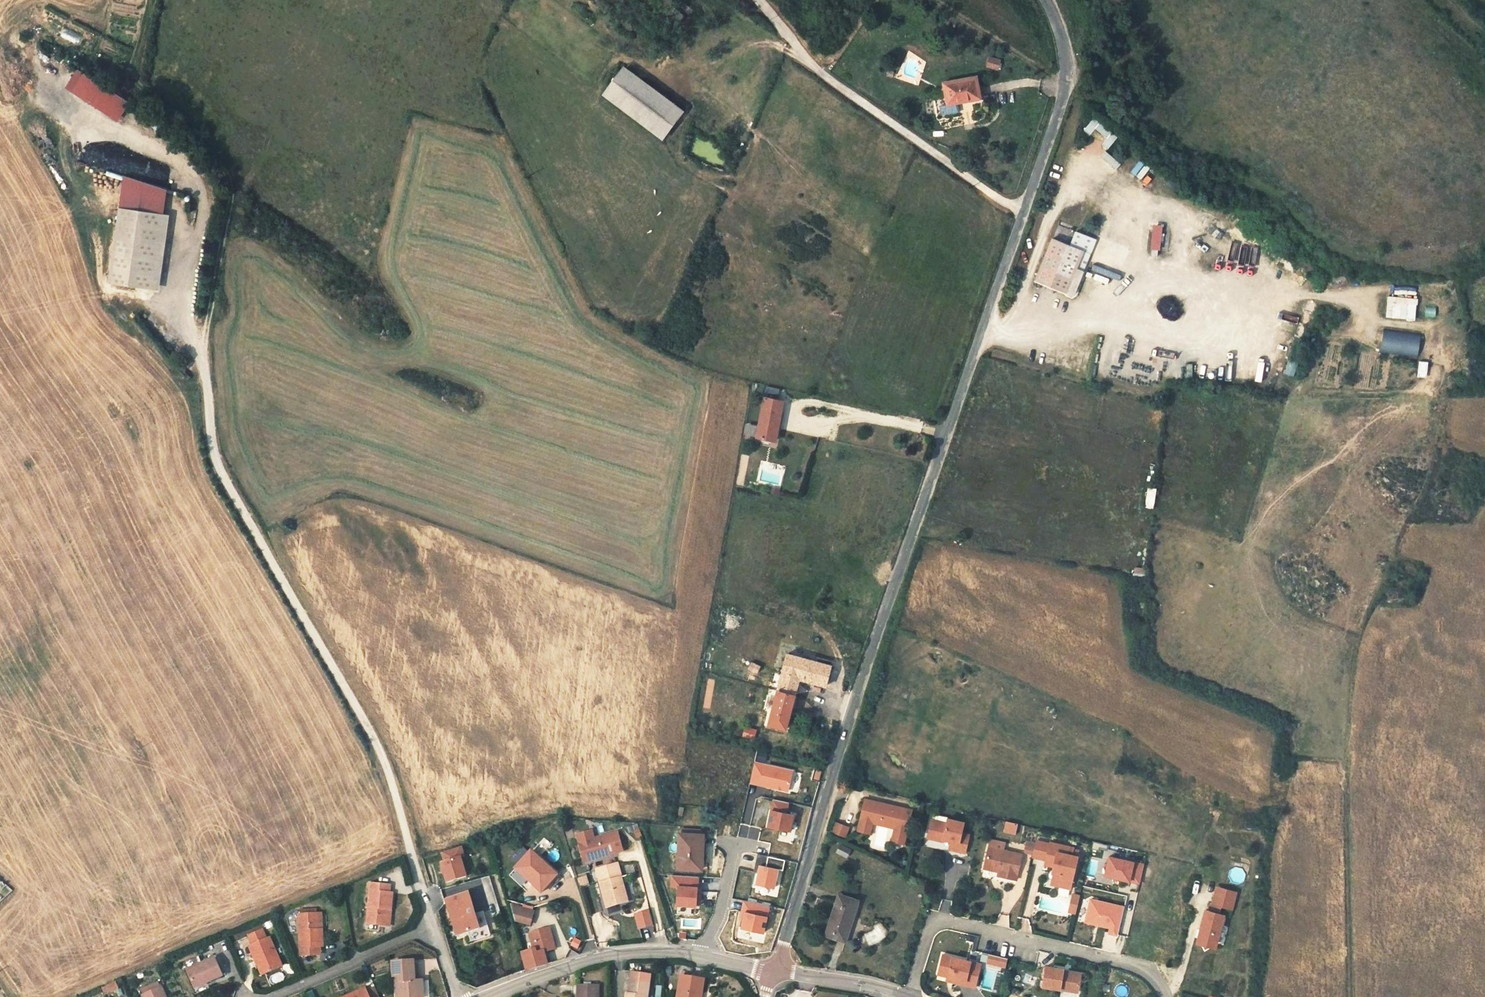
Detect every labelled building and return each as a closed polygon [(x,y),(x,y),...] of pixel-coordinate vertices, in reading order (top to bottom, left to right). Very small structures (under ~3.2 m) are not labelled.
[(990,57),(987,67),(999,70),(1002,60),(990,57)] [(675,105),(613,62),(599,81),(660,125),(675,105)] [(979,76),(944,82),(948,106),(984,100),(979,76)] [(106,109),(67,91),(59,109),(98,126),(106,109)] [(1083,129),(1088,134),(1097,127),(1092,121),(1083,129)] [(1110,132),(1100,143),(1107,149),(1117,139),(1110,132)] [(102,275),(139,278),(147,185),(111,176),(102,275)] [(1161,251),(1162,225),(1151,224),(1150,250),(1161,251)] [(1071,298),(1097,240),(1059,225),(1034,284),(1071,298)] [(1386,296),(1386,319),(1416,320),(1417,297),(1386,296)] [(1425,317),(1436,317),(1436,307),(1425,307),(1425,317)] [(1383,329),(1380,351),(1417,356),(1421,335),(1383,329)] [(1261,379),(1268,361),(1263,360),(1256,377),(1261,379)] [(1293,377),(1297,362),(1287,360),(1284,374),(1293,377)] [(1242,382),(1249,384),(1254,365),(1248,363),(1242,382)] [(780,442),(787,398),(779,397),(780,388),(766,386),(758,439),(780,442)] [(1146,488),(1145,509),(1154,509),(1155,489),(1146,488)] [(798,654),(786,651),(785,655),(797,659),(798,654)] [(777,654),(767,690),(775,692),(785,655),(777,654)] [(758,678),(764,658),(754,655),(748,675),(758,678)] [(796,683),(823,691),(829,668),(797,659),(785,655),(775,692),(765,726),(783,731),(796,683)] [(754,762),(750,784),(788,791),(793,772),(754,762)] [(873,821),(874,816),(896,822),(895,827),(892,836),(898,837),(897,841),(903,843),(912,809),(866,796),(858,828),(867,831),(869,823),(872,823),(873,821)] [(772,800),(766,827),(790,832),(793,815),(785,814),(787,804),(772,800)] [(874,816),(873,821),(895,827),(896,822),(874,816)] [(931,819),(926,837),(938,840),(938,838),(942,839),(950,840),(948,848),(965,852),(969,835),(961,833),(964,822),(947,818),(946,823),(931,819)] [(845,838),(850,827),(834,821),(829,832),(845,838)] [(1015,835),(1018,824),(1005,821),(1002,833),(1015,835)] [(627,828),(635,839),(643,834),(635,823),(627,828)] [(619,854),(614,834),(602,837),(601,840),(594,842),(591,840),(589,832),(573,836),(580,864),(619,854)] [(699,857),(697,857),(696,836),(674,834),(675,870),(697,871),(700,871),(699,857)] [(989,846),(984,867),(999,871),(998,875),(1016,879),(1022,854),(1004,850),(1005,843),(991,839),(989,846)] [(1074,848),(1050,843),(1045,864),(1054,866),(1054,873),(1058,874),(1056,885),(1071,888),(1079,857),(1072,855),(1074,848)] [(839,844),(835,853),(847,858),(851,849),(839,844)] [(462,860),(458,849),(439,855),(442,865),(439,866),(445,887),(465,882),(458,861),(462,860)] [(535,864),(537,861),(526,854),(512,873),(541,894),(555,878),(535,864)] [(758,874),(756,885),(775,889),(779,870),(782,871),(784,861),(758,855),(756,864),(754,873),(758,874)] [(1142,865),(1109,858),(1105,876),(1138,883),(1142,865)] [(613,866),(592,872),(603,909),(624,903),(613,866)] [(587,876),(577,878),(579,887),(589,884),(587,876)] [(676,906),(696,907),(697,896),(697,892),(698,892),(699,878),(671,876),(671,887),(677,887),(676,906)] [(387,891),(387,883),(369,883),(371,924),(390,923),(389,907),(392,907),(392,891),(387,891)] [(862,890),(843,884),(830,925),(849,932),(862,890)] [(1237,890),(1218,886),(1212,910),(1207,909),(1204,920),(1207,921),(1206,924),(1203,924),(1200,938),(1201,938),(1207,949),(1217,942),(1218,942),(1225,913),(1220,912),(1221,905),(1233,907),(1237,890)] [(1066,914),(1075,916),(1080,895),(1071,893),(1066,914)] [(464,896),(442,902),(454,940),(463,937),(476,934),(471,918),(464,896)] [(1122,908),(1091,901),(1086,922),(1118,929),(1122,908)] [(741,920),(740,928),(764,933),(769,907),(743,902),(741,908),(739,919),(741,920)] [(510,921),(530,926),(534,907),(513,903),(510,921)] [(320,928),(318,914),(297,918),(305,958),(327,954),(325,944),(329,944),(325,927),(320,928)] [(476,934),(463,937),(465,945),(487,939),(480,915),(471,918),(476,934)] [(531,946),(542,944),(544,951),(553,948),(547,928),(527,934),(531,946)] [(258,932),(238,939),(247,964),(251,963),(256,977),(274,970),(258,932)] [(569,946),(578,950),(581,941),(573,938),(569,946)] [(548,964),(544,951),(542,944),(531,946),(532,951),(520,954),(525,971),(548,964)] [(971,961),(943,954),(938,974),(947,976),(956,979),(955,983),(975,988),(979,969),(970,967),(971,961)] [(988,954),(986,963),(1005,968),(1007,958),(988,954)] [(209,963),(182,975),(189,991),(216,980),(209,963)] [(1043,986),(1078,991),(1081,974),(1069,972),(1068,974),(1063,973),(1064,969),(1046,966),(1043,986)] [(394,968),(395,984),(399,984),(399,996),(397,996),(430,996),(430,989),(413,989),(412,968),(394,968)] [(631,973),(628,994),(625,994),(625,996),(643,996),(647,996),(650,976),(631,973)] [(696,995),(700,996),(702,981),(679,977),(676,996),(695,996),(696,995)] [(365,988),(369,996),(378,996),(373,985),(365,988)] [(579,985),(579,996),(599,996),(599,986),(579,985)]
